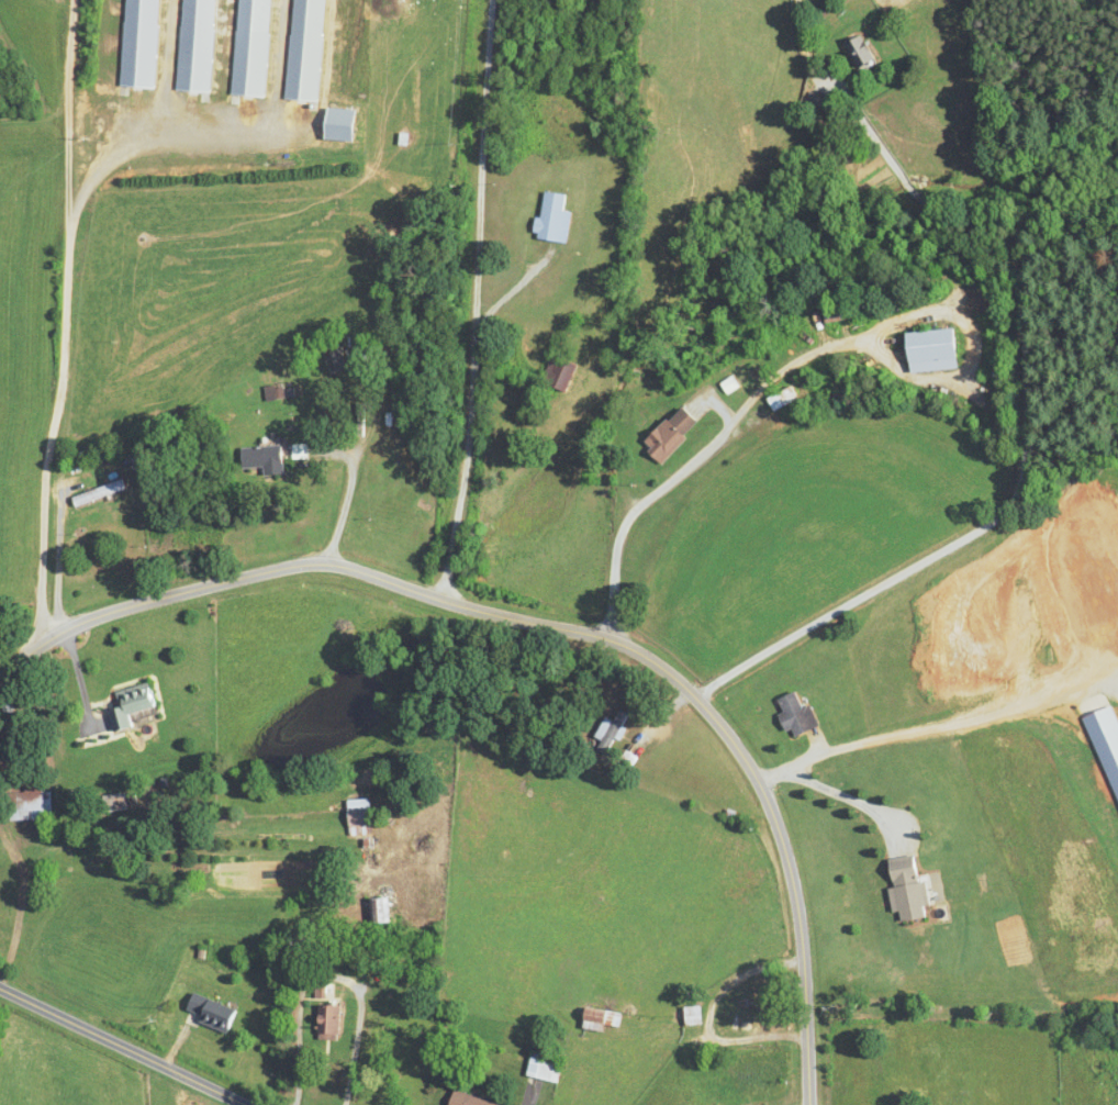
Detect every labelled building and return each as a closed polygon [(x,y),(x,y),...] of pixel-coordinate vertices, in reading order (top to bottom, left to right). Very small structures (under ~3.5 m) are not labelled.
[(153,89),(156,0),(123,0),(119,88),(153,89)] [(176,92),(209,93),(213,0),(179,0),(176,92)] [(263,97),(268,0),(235,0),(231,96),(263,97)] [(284,100),(316,102),(321,0),(290,0),(284,100)] [(843,42),(855,67),(869,60),(857,35),(843,42)] [(819,100),(810,95),(806,103),(804,102),(801,107),(812,113),(819,100)] [(319,141),(346,141),(346,110),(319,110),(319,141)] [(561,243),(565,212),(557,212),(559,195),(539,192),(536,219),(531,219),(528,239),(561,243)] [(900,333),(903,373),(952,370),(949,330),(900,333)] [(318,348),(329,373),(343,367),(332,342),(318,348)] [(537,385),(562,393),(571,364),(545,357),(537,385)] [(762,400),(770,413),(795,398),(787,385),(762,400)] [(261,389),(262,401),(280,399),(278,386),(261,389)] [(657,464),(694,424),(675,406),(637,446),(657,464)] [(258,469),(259,476),(278,475),(278,447),(236,448),(236,469),(258,469)] [(122,492),(119,482),(66,497),(69,507),(122,492)] [(128,728),(126,718),(151,712),(144,684),(110,692),(113,706),(106,707),(111,732),(128,728)] [(814,728),(806,707),(799,709),(792,692),(772,701),(779,715),(776,716),(786,739),(814,728)] [(600,719),(590,738),(596,741),(591,749),(604,756),(625,716),(615,710),(608,723),(600,719)] [(615,763),(625,770),(631,761),(621,754),(615,763)] [(6,791),(6,820),(50,820),(50,791),(6,791)] [(366,828),(365,800),(342,800),(342,828),(366,828)] [(889,914),(894,913),(896,922),(923,918),(913,856),(881,861),(889,914)] [(370,900),(370,924),(383,924),(383,900),(370,900)] [(743,1029),(757,1029),(757,989),(743,989),(743,1029)] [(179,1014),(222,1034),(232,1013),(190,992),(179,1014)] [(334,1041),(334,1006),(312,1006),(312,1041),(334,1041)] [(575,1029),(600,1034),(601,1029),(616,1032),(619,1014),(578,1007),(575,1029)] [(558,1064),(526,1055),(520,1076),(552,1085),(558,1064)] [(1103,1089),(1103,1104),(1117,1104),(1117,1089),(1103,1089)] [(447,1090),(442,1104),(492,1104),(447,1090)]
